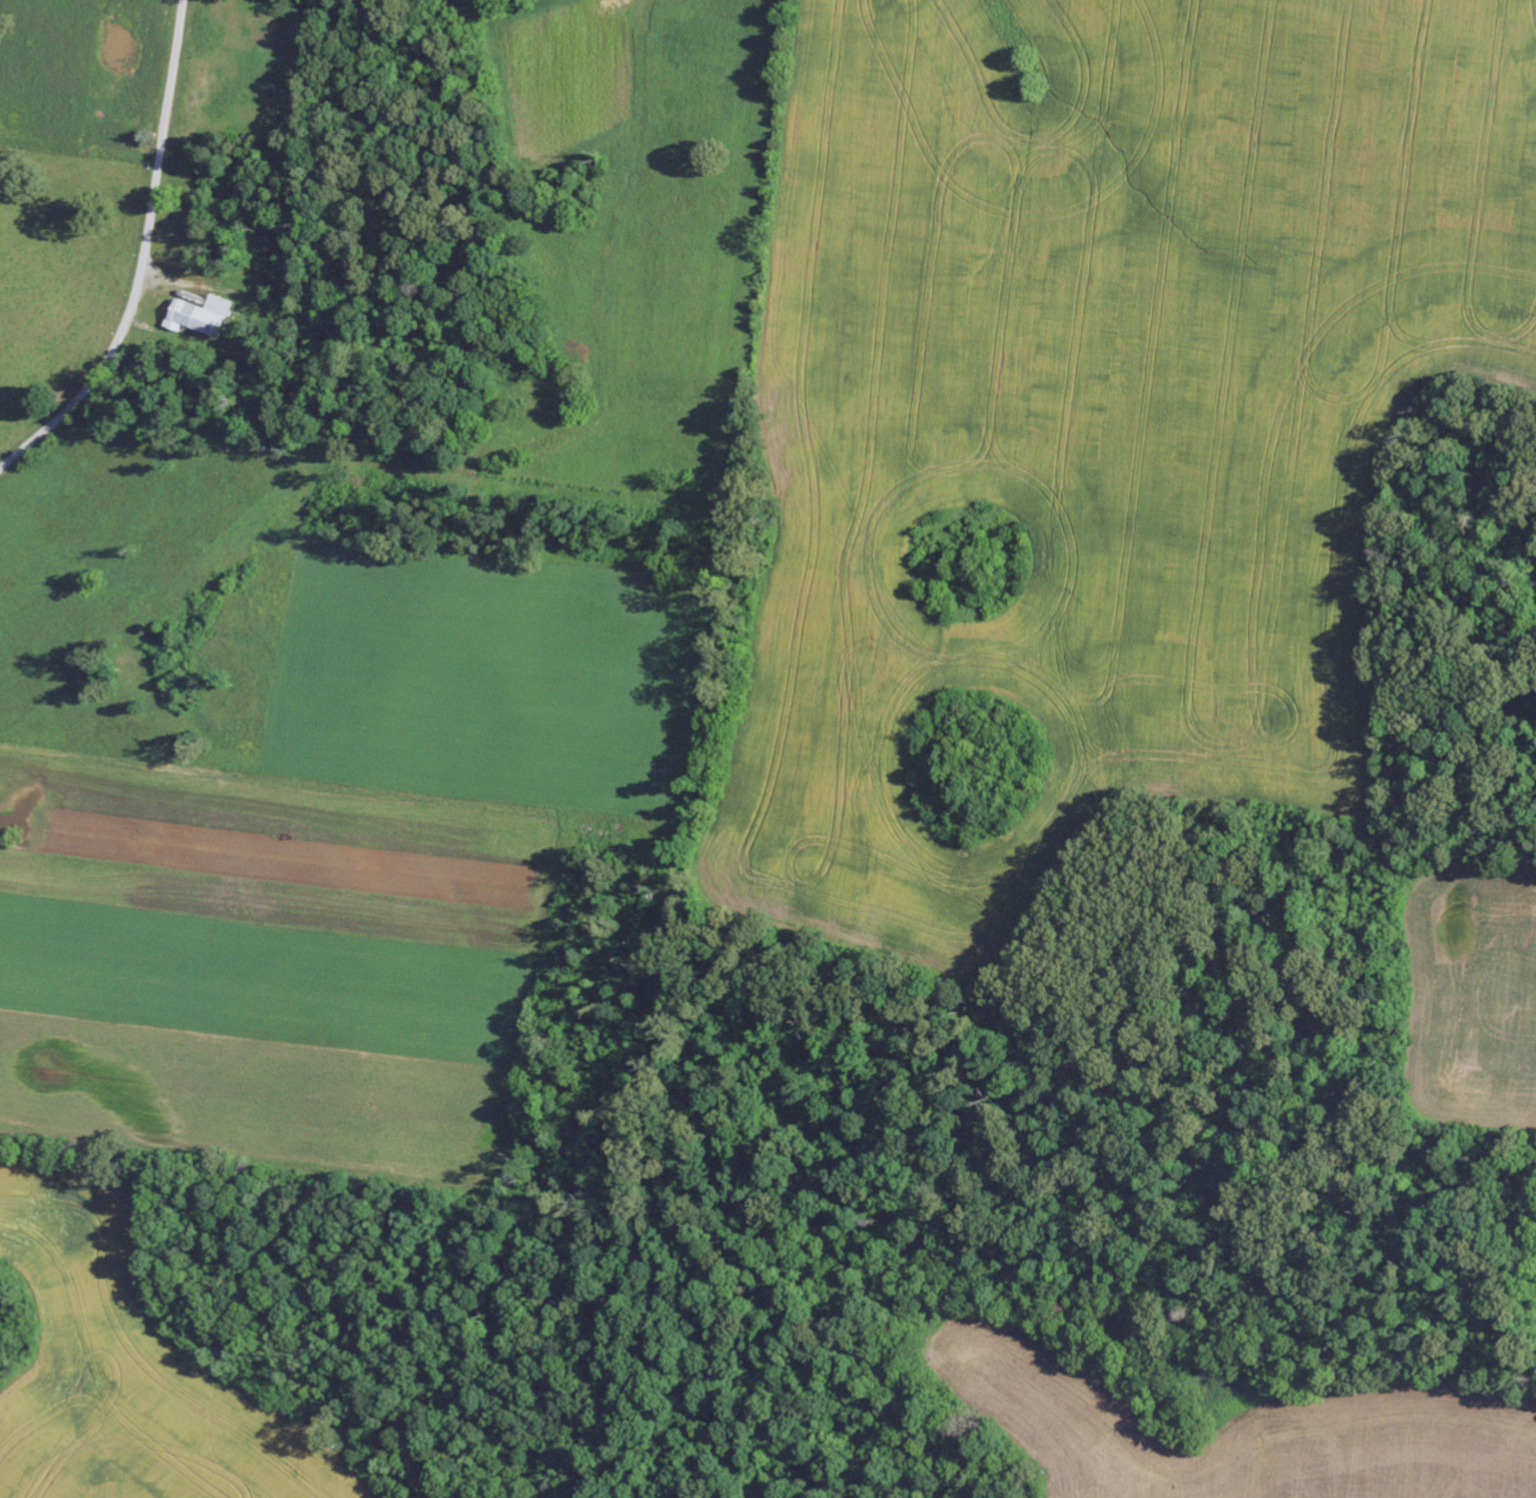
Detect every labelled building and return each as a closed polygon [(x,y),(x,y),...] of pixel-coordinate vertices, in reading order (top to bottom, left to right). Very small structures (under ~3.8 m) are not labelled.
[(176,300),(167,329),(181,333),(183,328),(223,340),(234,303),(211,296),(207,310),(176,300)]
